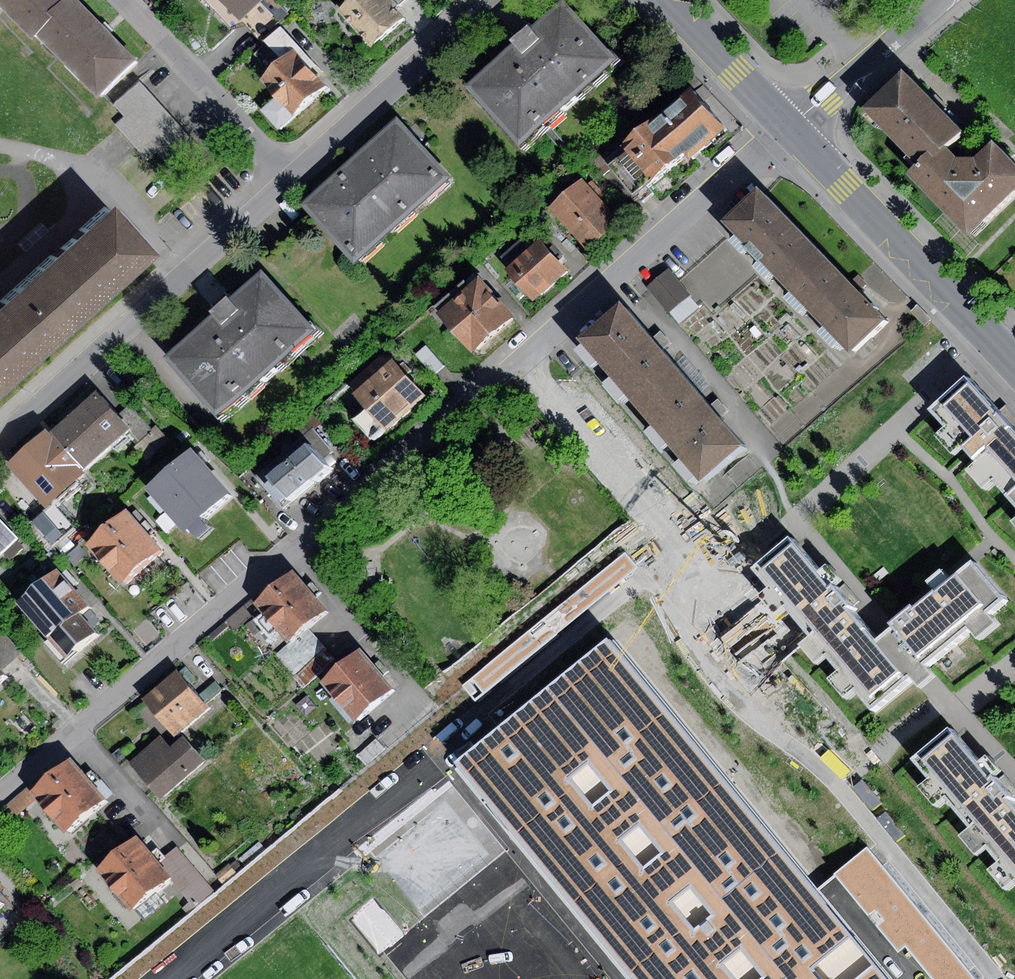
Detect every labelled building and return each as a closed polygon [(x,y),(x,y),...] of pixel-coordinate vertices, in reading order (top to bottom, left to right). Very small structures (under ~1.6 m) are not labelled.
[(31,36),(35,33),(68,0),(0,0),(0,6),(31,36)] [(35,33),(100,97),(138,59),(106,28),(78,0),(68,0),(35,33)] [(231,28),(242,18),(260,0),(205,0),(231,28)] [(274,0),(260,0),(242,18),(262,39),(288,14),(274,0)] [(370,49),(403,19),(386,0),(353,0),(338,14),(370,49)] [(527,150),(624,61),(570,3),(539,31),(533,24),(523,32),(513,42),(519,48),(473,90),(527,150)] [(255,54),(271,71),(294,49),(297,45),(281,28),(255,54)] [(276,95),(293,114),(326,84),(294,49),(271,71),(261,80),(276,95)] [(923,169),(947,146),(964,131),(935,101),(908,71),(867,110),(923,169)] [(124,116),(151,92),(140,80),(113,104),(124,116)] [(697,151),(725,128),(690,87),(604,160),(633,195),(684,152),(689,158),(697,151)] [(201,150),(151,92),(124,116),(115,124),(146,160),(157,150),(176,172),(201,150)] [(293,114),(276,95),(261,109),(278,127),(293,114)] [(361,267),(456,182),(403,123),(365,157),(308,208),(361,267)] [(923,169),(916,175),(974,237),(1014,199),(1014,160),(998,142),(978,161),(968,160),(960,160),(947,146),(923,169)] [(549,207),(587,250),(620,221),(582,179),(549,207)] [(788,288),(825,254),(764,190),(727,225),(760,259),(788,288)] [(63,239),(31,268),(74,315),(140,254),(97,208),(63,239)] [(39,222),(16,243),(22,250),(45,229),(39,222)] [(500,256),(509,266),(536,242),(528,232),(500,256)] [(505,270),(531,300),(566,270),(540,239),(536,242),(509,266),(505,270)] [(825,254),(788,288),(853,356),(889,321),(856,286),(825,254)] [(74,315),(31,268),(0,297),(0,384),(74,315)] [(224,422),(321,335),(267,276),(238,302),(232,296),(222,305),(213,313),(218,318),(169,361),(224,422)] [(437,313),(471,351),(512,316),(478,277),(437,313)] [(678,281),(658,298),(680,323),(699,306),(678,281)] [(917,305),(910,312),(925,326),(931,319),(917,305)] [(642,413),(684,377),(667,357),(628,312),(586,349),(642,413)] [(425,345),(415,354),(432,374),(443,365),(425,345)] [(372,441),(424,396),(393,358),(352,393),(365,408),(353,419),(372,441)] [(684,377),(642,413),(704,485),(746,448),(724,423),(684,377)] [(1005,494),(1014,485),(1014,438),(1008,429),(1010,427),(1002,419),(997,413),(995,415),(965,381),(933,409),(946,425),(935,434),(950,452),(961,443),(977,460),(967,469),(984,489),(994,481),(1005,494)] [(82,469),(129,429),(121,419),(96,391),(49,432),(82,469)] [(134,407),(121,419),(129,429),(140,441),(154,429),(134,407)] [(156,426),(154,429),(140,441),(133,447),(146,461),(169,440),(156,426)] [(275,505),(285,498),(266,475),(307,442),(322,460),(333,452),(313,426),(251,475),(275,505)] [(82,469),(49,432),(45,427),(5,463),(45,508),(85,472),(82,469)] [(322,460),(307,442),(266,475),(285,498),(326,466),(322,460)] [(191,449),(145,489),(182,532),(228,492),(191,449)] [(1005,494),(1014,506),(1014,485),(1005,494)] [(54,504),(32,524),(51,545),(76,529),(54,504)] [(125,509),(84,544),(119,584),(160,549),(125,509)] [(1,551),(16,538),(0,520),(0,552),(1,551)] [(24,547),(16,538),(1,551),(9,560),(24,547)] [(904,678),(873,641),(846,608),(849,605),(840,594),(831,583),(827,586),(788,539),(753,568),(768,586),(759,593),(774,612),(786,602),(811,633),(797,644),(814,664),(827,653),(840,668),(827,678),(842,696),(855,686),(871,706),(904,678)] [(625,552),(462,684),(475,700),(638,568),(625,552)] [(873,641),(904,678),(908,676),(916,687),(932,674),(922,662),(968,625),(976,635),(992,621),(984,612),(1001,598),(971,562),(912,609),(909,605),(887,622),(891,627),(873,641)] [(64,658),(94,632),(79,614),(89,605),(55,567),(15,602),(64,658)] [(263,614),(286,641),(306,624),(324,609),(314,597),(320,592),(310,580),(305,585),(293,570),(254,603),(263,614)] [(263,614),(254,603),(251,599),(226,621),(239,635),(263,614)] [(326,647),(306,624),(286,641),(275,651),(295,674),(326,647)] [(0,630),(0,668),(3,671),(24,654),(3,628),(0,630)] [(606,638),(452,764),(630,978),(889,978),(606,638)] [(335,657),(326,647),(295,674),(304,685),(335,657)] [(321,682),(355,721),(393,688),(381,674),(386,669),(378,660),(373,664),(359,648),(321,682)] [(173,736),(208,706),(205,702),(199,694),(177,669),(142,699),(173,736)] [(216,681),(199,694),(205,702),(222,688),(216,681)] [(914,758),(928,776),(918,785),(935,806),(944,797),(968,825),(957,834),(974,856),(986,846),(997,859),(985,869),(1003,890),(1013,882),(1014,884),(1014,816),(1002,800),(1006,797),(997,787),(990,778),(988,780),(947,731),(914,758)] [(159,799),(205,761),(184,735),(169,747),(160,736),(129,762),(159,799)] [(376,739),(358,755),(367,765),(385,749),(376,739)] [(36,799),(63,831),(102,799),(91,785),(98,778),(91,770),(84,775),(70,759),(30,792),(36,799)] [(36,799),(30,792),(27,788),(9,803),(10,808),(16,815),(36,799)] [(97,868),(131,909),(133,906),(155,888),(169,877),(157,863),(165,856),(158,847),(149,854),(135,837),(97,868)] [(165,856),(157,863),(169,877),(196,908),(215,892),(176,847),(165,856)] [(868,848),(835,875),(899,953),(906,948),(932,978),(977,978),(868,848)] [(506,910),(540,888),(519,855),(484,877),(506,910)] [(155,888),(133,906),(145,920),(166,902),(155,888)]
